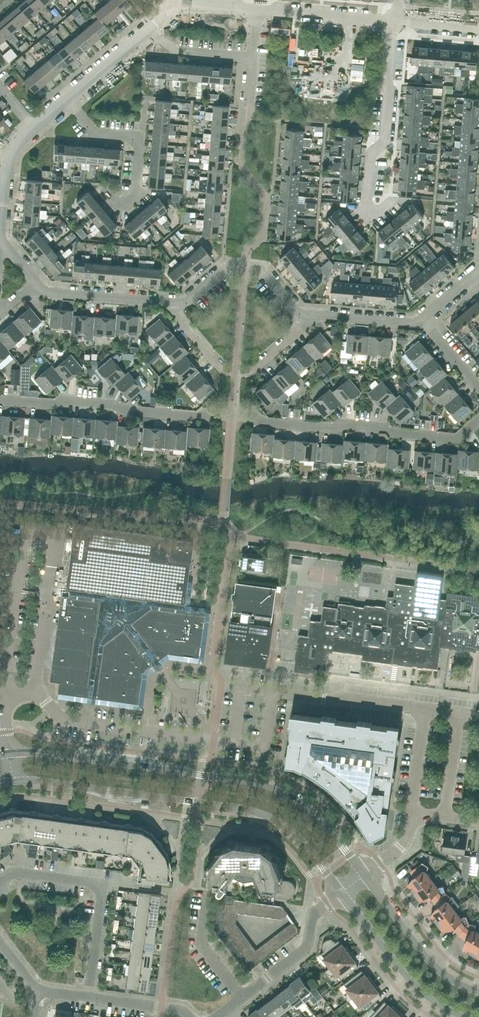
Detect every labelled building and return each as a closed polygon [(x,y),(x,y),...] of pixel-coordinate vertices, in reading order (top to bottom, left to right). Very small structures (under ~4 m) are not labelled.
[(37,12),(27,0),(26,0),(18,6),(29,19),(37,12)] [(45,5),(41,0),(27,0),(37,12),(45,5)] [(121,11),(112,0),(110,0),(103,6),(113,18),(121,11)] [(130,4),(127,0),(112,0),(121,11),(130,4)] [(20,26),(29,19),(18,6),(10,13),(20,26)] [(104,25),(105,25),(113,18),(103,6),(94,14),(98,18),(104,25)] [(12,33),(20,26),(10,13),(1,20),(12,33)] [(105,25),(104,25),(98,18),(90,25),(100,36),(109,29),(105,25)] [(12,33),(1,20),(0,21),(0,35),(4,40),(12,33)] [(92,43),(100,36),(90,25),(82,32),(92,43)] [(83,50),(92,43),(82,32),(74,39),(83,50)] [(75,57),(83,50),(74,39),(65,46),(75,57)] [(25,48),(30,44),(27,40),(22,44),(25,48)] [(67,64),(75,57),(65,46),(57,53),(67,64)] [(422,73),(424,48),(413,47),(412,64),(419,64),(418,73),(422,73)] [(434,66),(435,48),(424,48),(422,73),(426,73),(427,65),(434,66)] [(444,75),(446,49),(435,48),(434,66),(440,66),(439,75),(444,75)] [(446,49),(444,75),(448,75),(448,72),(455,72),(455,68),(457,50),(446,49)] [(465,77),(467,51),(457,50),(455,68),(462,68),(461,76),(465,77)] [(477,69),(478,52),(467,51),(465,77),(469,77),(470,69),(477,69)] [(59,71),(67,64),(57,53),(49,60),(59,71)] [(50,78),(59,71),(49,60),(41,67),(50,78)] [(145,61),(143,76),(151,77),(150,79),(154,79),(155,77),(156,62),(145,61)] [(165,78),(167,63),(156,62),(155,77),(165,78)] [(167,63),(165,78),(172,78),(172,80),(176,81),(176,79),(177,64),(167,63)] [(187,80),(188,65),(177,64),(176,79),(187,80)] [(188,65),(187,80),(194,80),(193,82),(197,83),(198,81),(199,66),(188,65)] [(208,82),(210,66),(199,66),(198,81),(208,82)] [(210,66),(208,82),(215,82),(215,84),(219,84),(219,82),(220,67),(210,66)] [(42,85),(50,78),(41,67),(32,73),(42,85)] [(230,83),(232,68),(220,67),(219,82),(230,83)] [(34,93),(42,85),(32,73),(24,81),(34,93)] [(424,94),(425,87),(408,85),(407,97),(432,99),(433,95),(424,94)] [(432,103),(432,99),(407,97),(406,107),(423,109),(424,102),(432,103)] [(465,98),(465,104),(456,104),(456,108),(478,110),(478,99),(465,98)] [(169,112),(170,101),(155,100),(154,111),(169,112)] [(227,118),(228,106),(213,105),(212,116),(227,118)] [(422,115),(423,109),(406,107),(405,118),(430,120),(431,116),(422,115)] [(456,108),(456,112),(464,113),(463,119),(478,121),(478,110),(456,108)] [(169,123),(169,112),(154,111),(153,122),(169,123)] [(226,128),(227,118),(212,116),(211,127),(226,128)] [(430,125),(430,120),(405,118),(404,129),(421,130),(422,124),(430,125)] [(463,119),(463,126),(454,125),(454,130),(478,132),(478,121),(463,119)] [(153,122),(152,133),(168,134),(170,134),(170,130),(173,130),(174,124),(169,123),(153,122)] [(225,139),(226,128),(211,127),(210,138),(225,139)] [(303,138),(304,131),(286,129),(286,141),(311,143),(311,139),(303,138)] [(421,137),(421,130),(404,129),(403,140),(429,142),(429,138),(421,137)] [(478,138),(478,132),(454,130),(454,134),(462,134),(461,141),(478,142),(478,138)] [(167,145),(168,134),(152,133),(151,143),(167,145)] [(361,147),(362,136),(345,134),(344,141),(336,140),(335,145),(361,147)] [(225,150),(225,139),(210,138),(209,149),(225,150)] [(428,146),(429,142),(403,140),(402,150),(419,152),(420,145),(428,146)] [(311,147),(311,143),(286,141),(285,151),(302,153),(302,146),(311,147)] [(478,153),(478,142),(461,141),(461,147),(453,147),(452,151),(478,153)] [(166,156),(167,145),(151,143),(151,154),(166,156)] [(54,144),(53,159),(60,160),(60,162),(64,162),(64,160),(65,145),(54,144)] [(75,161),(76,146),(65,145),(64,160),(75,161)] [(360,158),(361,147),(335,145),(335,149),(343,150),(343,156),(360,158)] [(76,146),(75,161),(82,162),(81,164),(85,164),(86,162),(87,147),(76,146)] [(96,163),(98,148),(87,147),(86,162),(96,163)] [(107,164),(108,149),(98,148),(96,163),(107,164)] [(118,165),(119,150),(108,149),(107,164),(118,165)] [(224,161),(225,150),(209,149),(209,159),(224,161)] [(402,150),(401,161),(427,163),(427,159),(425,159),(426,152),(425,152),(422,152),(419,152),(402,150)] [(301,159),(302,153),(285,151),(284,162),(309,164),(310,160),(301,159)] [(477,164),(478,153),(452,151),(452,155),(460,156),(460,162),(477,164)] [(165,166),(166,156),(151,154),(150,165),(165,166)] [(359,168),(360,158),(343,156),(342,163),(334,162),(333,166),(359,168)] [(223,171),(224,161),(209,159),(208,170),(223,171)] [(426,168),(427,163),(401,161),(400,172),(417,173),(418,167),(426,168)] [(309,169),(309,164),(284,162),(283,173),(300,174),(301,168),(309,169)] [(476,175),(477,164),(460,162),(459,169),(451,168),(450,173),(476,175)] [(164,177),(165,166),(150,165),(149,176),(164,177)] [(358,179),(359,168),(333,166),(333,171),(341,171),(341,178),(358,179)] [(222,182),(223,171),(208,170),(207,181),(222,182)] [(417,180),(417,173),(400,172),(399,183),(425,185),(425,181),(417,180)] [(299,181),(300,174),(283,173),(282,184),(307,186),(308,182),(299,181)] [(475,185),(476,175),(450,173),(450,177),(458,178),(458,184),(475,185)] [(163,188),(164,177),(149,176),(148,187),(163,188)] [(357,190),(358,179),(341,178),(340,184),(332,184),(332,188),(357,190)] [(40,193),(41,181),(26,180),(25,191),(40,193)] [(221,193),(222,182),(207,181),(206,191),(221,193)] [(428,185),(425,185),(399,183),(398,194),(416,195),(416,188),(424,189),(424,190),(428,190),(428,185)] [(307,190),(307,186),(282,184),(281,194),(298,196),(299,189),(307,190)] [(474,196),(475,185),(458,184),(457,190),(449,190),(449,194),(474,196)] [(356,201),(357,190),(332,188),(331,192),(340,193),(339,200),(356,201)] [(40,203),(40,193),(25,191),(24,202),(40,203)] [(220,204),(221,193),(206,191),(205,202),(220,204)] [(84,210),(95,200),(88,192),(76,201),(84,210)] [(171,200),(179,201),(180,193),(172,193),(171,200)] [(298,202),(298,196),(281,194),(280,205),(305,207),(306,203),(298,202)] [(473,207),(474,196),(449,194),(448,198),(456,199),(456,206),(473,207)] [(158,198),(149,205),(159,216),(160,218),(163,215),(162,214),(168,209),(158,198)] [(91,218),(102,208),(95,200),(84,210),(91,218)] [(39,214),(40,203),(24,202),(24,213),(39,214)] [(219,214),(220,204),(205,202),(204,213),(219,214)] [(418,222),(423,217),(412,204),(404,211),(420,231),(423,228),(418,222)] [(151,223),(159,216),(149,205),(141,212),(151,223)] [(305,212),(305,207),(280,205),(279,216),(296,217),(297,211),(305,212)] [(472,218),(473,207),(456,206),(455,212),(447,211),(447,216),(472,218)] [(98,226),(109,217),(102,208),(91,218),(98,226)] [(327,234),(346,217),(339,209),(326,220),(330,225),(324,230),(327,234)] [(417,233),(420,231),(404,211),(396,218),(407,231),(412,227),(417,233)] [(143,230),(151,223),(141,212),(133,219),(143,230)] [(38,225),(39,214),(24,213),(23,224),(38,225)] [(218,225),(219,214),(204,213),(203,224),(218,225)] [(163,215),(160,218),(164,222),(168,227),(171,224),(163,215)] [(296,224),(296,217),(279,216),(278,227),(304,229),(304,225),(296,224)] [(471,228),(472,218),(447,216),(446,220),(455,221),(454,227),(471,228)] [(105,235),(116,225),(109,217),(98,226),(105,235)] [(340,237),(353,225),(346,217),(327,234),(330,237),(336,232),(340,237)] [(402,235),(407,231),(396,218),(387,225),(404,245),(407,242),(402,235)] [(134,238),(143,230),(133,219),(124,226),(134,238)] [(217,236),(218,225),(203,224),(202,235),(217,236)] [(360,234),(353,225),(340,237),(344,242),(338,247),(341,250),(360,234)] [(400,247),(404,245),(387,225),(379,232),(390,245),(395,241),(400,247)] [(303,233),(304,229),(278,227),(277,238),(295,239),(295,232),(303,233)] [(470,239),(471,228),(454,227),(453,233),(445,233),(445,237),(470,239)] [(53,233),(56,237),(62,232),(59,228),(53,233)] [(44,240),(42,237),(37,232),(26,241),(33,250),(44,240)] [(170,247),(182,240),(177,232),(165,239),(170,247)] [(354,253),(367,242),(360,234),(341,250),(343,253),(350,248),(354,253)] [(469,250),(470,239),(445,237),(444,241),(453,242),(452,249),(469,250)] [(51,248),(47,243),(44,240),(33,250),(40,258),(51,248)] [(202,264),(211,257),(201,246),(193,253),(202,264)] [(288,267),(307,250),(304,247),(298,252),(293,247),(280,258),(288,267)] [(58,257),(56,254),(51,248),(40,258),(47,266),(58,257)] [(303,259),(310,254),(307,250),(288,267),(295,275),(308,264),(303,259)] [(443,254),(438,259),(433,252),(429,255),(446,274),(454,267),(443,254)] [(194,271),(202,264),(193,253),(184,260),(194,271)] [(58,257),(47,266),(54,275),(65,265),(61,260),(62,258),(60,255),(58,257)] [(437,281),(446,274),(429,255),(426,258),(431,264),(426,268),(437,281)] [(186,278),(194,271),(184,260),(176,267),(186,278)] [(85,262),(81,262),(73,262),(72,277),(83,278),(85,262)] [(95,263),(89,263),(85,262),(83,278),(94,278),(95,263)] [(106,264),(102,264),(95,263),(94,278),(105,279),(106,264)] [(117,265),(110,265),(106,264),(105,279),(116,280),(117,265)] [(117,265),(116,280),(126,281),(128,266),(128,264),(124,264),(124,266),(117,265)] [(302,284),(321,267),(318,264),(312,269),(308,264),(295,275),(302,284)] [(138,267),(132,266),(128,266),(126,281),(137,282),(138,267)] [(138,267),(137,282),(148,283),(149,268),(149,266),(145,266),(145,268),(138,267)] [(426,268),(421,272),(416,266),(413,269),(429,288),(437,281),(426,268)] [(177,285),(186,278),(176,267),(168,274),(177,285)] [(317,276),(324,270),(321,267),(302,284),(309,292),(322,281),(317,276)] [(160,269),(153,268),(149,268),(148,283),(159,284),(160,269)] [(421,296),(429,288),(413,269),(409,272),(415,278),(410,282),(421,296)] [(343,300),(345,274),(340,274),(340,282),(333,282),(331,299),(343,300)] [(348,283),(349,275),(345,274),(343,300),(353,300),(355,283),(348,283)] [(364,301),(366,276),(362,276),(361,284),(355,283),(353,300),(364,301)] [(370,285),(370,276),(366,276),(364,301),(375,302),(376,285),(370,285)] [(386,303),(388,278),(383,277),(383,286),(376,285),(375,302),(386,303)] [(391,286),(392,278),(388,278),(386,303),(397,304),(398,287),(391,286)] [(478,301),(476,298),(472,302),(474,304),(469,309),(478,320),(478,301)] [(469,309),(467,306),(463,309),(465,312),(460,317),(472,330),(478,338),(478,337),(478,331),(476,327),(478,324),(478,320),(469,309)] [(24,335),(41,321),(30,307),(13,321),(24,335)] [(72,315),(73,311),(50,309),(49,326),(71,328),(72,315)] [(137,334),(139,316),(116,314),(116,319),(115,332),(137,334)] [(472,330),(460,317),(458,314),(454,317),(456,320),(451,324),(462,338),(469,346),(473,342),(466,335),(472,330)] [(71,328),(70,332),(84,334),(84,338),(92,339),(92,334),(93,334),(94,317),(72,315),(71,328)] [(116,319),(94,317),(93,334),(115,336),(115,332),(116,319)] [(160,346),(173,335),(159,318),(146,329),(160,346)] [(7,349),(24,335),(13,321),(0,332),(0,341),(7,349)] [(332,325),(331,335),(341,336),(342,327),(332,325)] [(315,360),(332,345),(321,332),(304,346),(315,360)] [(368,354),(370,336),(348,334),(346,352),(368,354)] [(185,355),(188,352),(173,335),(160,346),(174,363),(184,355),(185,355)] [(390,355),(392,338),(370,336),(368,354),(390,355)] [(420,369),(433,357),(419,340),(405,352),(420,369)] [(7,349),(0,341),(0,361),(10,352),(7,349)] [(298,374),(315,360),(304,346),(286,361),(289,364),(298,374)] [(65,382),(82,368),(71,354),(54,368),(63,379),(62,379),(65,382)] [(199,371),(185,355),(184,355),(174,363),(171,366),(185,383),(199,371)] [(444,377),(448,374),(433,357),(420,369),(434,385),(444,377)] [(125,375),(125,374),(111,358),(97,369),(112,386),(115,383),(125,375)] [(298,374),(289,364),(273,378),(284,391),(301,377),(298,374)] [(54,368),(51,365),(34,380),(45,393),(62,379),(63,379),(54,368)] [(200,400),(213,388),(199,371),(185,383),(200,400)] [(129,400),(143,389),(128,372),(125,374),(125,375),(115,383),(129,400)] [(458,394),(444,377),(434,385),(430,388),(445,405),(458,394)] [(270,380),(256,392),(267,406),(270,403),(275,398),(280,404),(289,397),(284,391),(273,378),(270,380)] [(344,406),(361,391),(350,378),(333,392),(341,402),(341,403),(344,406)] [(397,398),(397,397),(383,381),(369,392),(384,409),(387,406),(397,398)] [(333,392),(330,389),(313,403),(324,417),(341,403),(341,402),(333,392)] [(418,397),(412,389),(407,393),(413,401),(418,397)] [(459,422),(473,411),(458,394),(445,405),(459,422)] [(401,423),(414,412),(400,395),(397,397),(397,398),(387,406),(401,423)] [(72,435),(73,417),(51,415),(51,420),(50,433),(72,435)] [(23,435),(25,417),(3,416),(1,433),(23,435)] [(94,437),(95,419),(73,417),(72,435),(94,437)] [(51,420),(29,418),(27,435),(50,437),(50,433),(51,420)] [(117,425),(117,421),(95,419),(94,437),(115,438),(116,439),(117,425)] [(139,427),(117,425),(116,439),(115,438),(115,443),(137,445),(139,427)] [(164,447),(165,429),(143,427),(141,445),(164,447)] [(208,446),(210,429),(187,427),(187,431),(186,445),(208,446)] [(187,431),(165,429),(164,447),(186,449),(186,445),(187,431)] [(275,434),(270,434),(252,433),(251,450),(273,452),(274,439),(275,434)] [(79,438),(72,437),(71,449),(78,450),(79,438)] [(296,440),(274,439),(273,452),(272,456),(294,458),(296,440)] [(317,460),(318,442),(296,440),(294,458),(317,460)] [(365,460),(367,442),(344,440),(344,444),(344,445),(343,458),(365,460)] [(388,448),(389,444),(367,442),(365,460),(387,462),(388,448)] [(344,445),(344,444),(322,443),(321,460),(343,462),(343,458),(344,445)] [(410,450),(388,448),(387,462),(386,466),(409,468),(410,450)] [(435,470),(437,452),(414,450),(413,468),(435,470)] [(459,450),(458,454),(459,454),(457,468),(458,468),(478,469),(478,452),(459,450)] [(459,454),(458,454),(437,452),(435,470),(457,472),(458,468),(457,468),(459,454)] [(193,540),(74,524),(66,585),(68,585),(68,587),(69,587),(69,594),(68,596),(61,595),(49,681),(58,682),(57,694),(58,693),(77,696),(84,697),(86,684),(88,684),(88,682),(90,683),(96,684),(94,698),(138,704),(143,667),(145,666),(144,664),(145,663),(144,662),(150,658),(157,653),(158,654),(159,653),(160,654),(162,653),(199,658),(203,623),(204,614),(179,611),(179,608),(180,602),(182,602),(182,601),(184,601),(193,540)] [(268,556),(247,553),(242,552),(241,558),(240,564),(241,564),(240,569),(266,573),(267,565),(271,566),(273,558),(268,557),(268,556)] [(443,576),(443,575),(417,571),(417,572),(418,572),(416,582),(416,583),(416,586),(395,583),(393,597),(387,596),(387,603),(390,604),(389,608),(392,608),(391,613),(444,620),(447,599),(439,598),(439,596),(440,596),(441,587),(441,586),(442,576),(443,576)] [(238,582),(236,582),(236,583),(235,593),(237,595),(236,598),(234,600),(234,599),(232,610),(229,630),(230,630),(227,653),(233,661),(233,662),(256,665),(258,665),(267,658),(277,588),(238,582)] [(478,602),(478,596),(478,597),(463,595),(463,594),(463,595),(448,593),(448,592),(447,599),(444,620),(442,634),(449,635),(447,647),(474,651),(475,651),(476,650),(476,649),(477,646),(478,646),(478,602)] [(339,604),(339,603),(338,609),(324,607),(324,606),(323,606),(321,622),(310,620),(310,621),(311,621),(308,641),(304,640),(304,639),(304,638),(303,637),(302,637),(299,637),(294,671),(295,671),(309,673),(310,673),(315,673),(316,668),(325,669),(325,670),(328,649),(333,650),(332,650),(333,651),(333,650),(348,652),(347,653),(348,653),(348,652),(363,654),(362,660),(362,659),(377,661),(377,662),(377,661),(392,663),(392,664),(393,663),(396,633),(389,632),(391,613),(392,608),(389,608),(366,605),(365,605),(364,606),(364,607),(364,610),(359,609),(360,607),(339,604)] [(442,634),(444,620),(391,613),(389,632),(396,633),(393,663),(425,667),(426,667),(427,667),(428,667),(428,666),(428,665),(429,663),(436,664),(437,664),(438,664),(438,663),(439,663),(439,662),(439,661),(441,646),(447,647),(449,635),(442,634)] [(322,716),(322,718),(293,714),(291,726),(294,727),(293,734),(290,734),(290,736),(290,740),(289,740),(287,753),(290,754),(289,761),(286,761),(286,762),(302,770),(310,775),(312,773),(317,776),(322,779),(320,782),(329,788),(336,795),(338,792),(342,796),(347,801),(345,803),(351,811),(357,819),(360,817),(363,822),(366,827),(364,829),(369,838),(386,830),(392,781),(390,780),(391,768),(394,769),(397,742),(395,742),(396,736),(398,736),(399,729),(372,725),(372,723),(358,721),(358,723),(336,720),(336,718),(322,716)] [(5,841),(7,843),(7,844),(5,841),(9,838),(12,842),(16,841),(24,843),(23,847),(28,848),(28,843),(29,843),(27,856),(36,857),(37,844),(52,846),(51,859),(57,860),(58,847),(93,852),(95,850),(98,849),(99,849),(101,849),(103,850),(106,852),(108,854),(124,856),(126,855),(128,854),(130,854),(131,854),(134,854),(135,854),(137,855),(139,857),(141,859),(142,861),(142,864),(142,866),(142,867),(141,870),(140,871),(139,873),(138,874),(137,882),(154,884),(154,880),(168,882),(170,866),(168,859),(167,860),(164,856),(167,853),(152,833),(149,836),(146,832),(146,830),(141,827),(92,820),(17,810),(17,812),(10,811),(0,813),(0,843),(5,841)] [(459,838),(459,836),(453,835),(452,837),(445,836),(443,851),(464,854),(466,839),(459,838)] [(268,848),(236,843),(229,843),(229,846),(217,851),(218,854),(207,869),(212,873),(210,876),(215,880),(214,885),(219,885),(219,887),(218,887),(218,888),(218,889),(218,890),(219,890),(219,891),(220,891),(221,891),(221,892),(222,891),(223,891),(224,890),(228,885),(226,883),(231,876),(244,882),(258,880),(264,895),(275,897),(275,895),(282,892),(285,898),(286,898),(289,898),(291,897),(293,895),(294,894),(295,891),(296,889),(295,887),(295,885),(293,883),(292,882),(290,881),(288,880),(283,880),(276,862),(278,859),(268,851),(268,848)] [(426,872),(429,866),(422,862),(412,870),(416,875),(414,878),(413,878),(408,885),(414,893),(434,878),(434,877),(432,879),(426,872)] [(468,882),(470,863),(463,862),(461,874),(468,882)] [(432,879),(434,878),(414,893),(420,900),(428,897),(428,896),(431,895),(435,900),(446,892),(443,885),(437,886),(432,879)] [(235,895),(238,888),(232,885),(228,892),(235,895)] [(159,907),(160,895),(138,892),(137,905),(159,907)] [(459,906),(452,896),(446,892),(435,900),(439,906),(437,908),(436,908),(431,915),(437,923),(457,908),(459,906)] [(227,895),(221,894),(219,894),(218,903),(222,904),(222,906),(225,906),(226,903),(227,895)] [(233,904),(234,899),(234,896),(227,895),(226,903),(229,904),(233,904)] [(244,913),(246,901),(234,899),(233,904),(229,904),(238,912),(238,913),(244,913)] [(238,912),(229,904),(226,903),(225,906),(225,910),(224,915),(224,917),(237,918),(238,913),(238,912)] [(157,919),(159,907),(137,905),(135,916),(157,919)] [(455,909),(457,908),(437,923),(443,931),(451,928),(451,927),(454,925),(460,933),(469,922),(466,916),(460,917),(455,909)] [(155,931),(157,919),(135,916),(134,928),(155,931)] [(236,925),(236,924),(237,918),(224,917),(224,919),(223,923),(223,926),(223,927),(236,925)] [(298,932),(298,928),(293,920),(292,921),(293,922),(286,927),(292,936),(298,932)] [(476,924),(469,922),(460,933),(468,937),(468,938),(467,941),(466,941),(464,950),(472,954),(478,943),(478,932),(476,930),(476,924)] [(231,937),(241,930),(236,924),(236,925),(223,927),(224,928),(227,932),(229,935),(231,937)] [(287,940),(292,936),(286,927),(281,931),(287,940)] [(154,943),(155,931),(134,928),(132,940),(154,943)] [(235,942),(244,935),(241,930),(231,937),(232,938),(234,942),(235,942)] [(282,944),(287,940),(281,931),(276,935),(282,944)] [(239,947),(248,940),(244,935),(235,942),(237,945),(239,947)] [(278,948),(282,944),(276,935),(271,939),(278,948)] [(273,951),(278,948),(271,939),(266,942),(270,948),(273,951)] [(336,942),(333,939),(329,939),(325,941),(323,944),(322,948),(324,951),(321,953),(325,958),(324,958),(331,966),(350,951),(346,946),(344,947),(338,940),(336,942)] [(152,955),(154,943),(132,940),(130,952),(152,955)] [(242,952),(252,945),(248,940),(239,947),(239,948),(242,952)] [(273,951),(270,948),(266,942),(261,946),(268,955),(273,951)] [(254,956),(256,950),(252,945),(242,952),(245,955),(247,959),(249,961),(251,959),(254,956)] [(261,960),(268,955),(261,946),(256,950),(254,956),(256,959),(259,957),(261,960)] [(353,959),(355,957),(350,951),(331,966),(325,971),(327,973),(328,974),(330,974),(332,974),(334,974),(336,973),(337,975),(341,979),(358,966),(353,959)] [(151,967),(152,955),(130,952),(129,964),(151,967)] [(149,979),(151,967),(129,964),(127,976),(149,979)] [(367,977),(362,971),(361,970),(344,983),(348,988),(347,989),(349,990),(347,992),(346,993),(346,995),(346,997),(347,999),(348,1001),(354,997),(373,982),(369,976),(367,977)] [(147,991),(149,979),(127,976),(126,988),(147,991)] [(312,982),(307,986),(300,976),(291,983),(291,984),(292,984),(302,997),(306,993),(314,1004),(323,997),(312,982)] [(376,989),(378,987),(373,982),(354,997),(360,1005),(364,1010),(382,996),(376,989)] [(305,1002),(302,997),(292,984),(291,984),(283,991),(293,1004),(297,1008),(305,1002)] [(285,1010),(293,1004),(283,991),(275,997),(285,1010)] [(285,1010),(275,997),(266,1004),(270,1009),(276,1016),(285,1016),(288,1015),(285,1010)] [(391,1007),(385,1001),(370,1016),(392,1016),(398,1010),(393,1005),(391,1007)] [(270,1009),(266,1004),(258,1010),(257,1009),(263,1016),(276,1016),(270,1009)]
